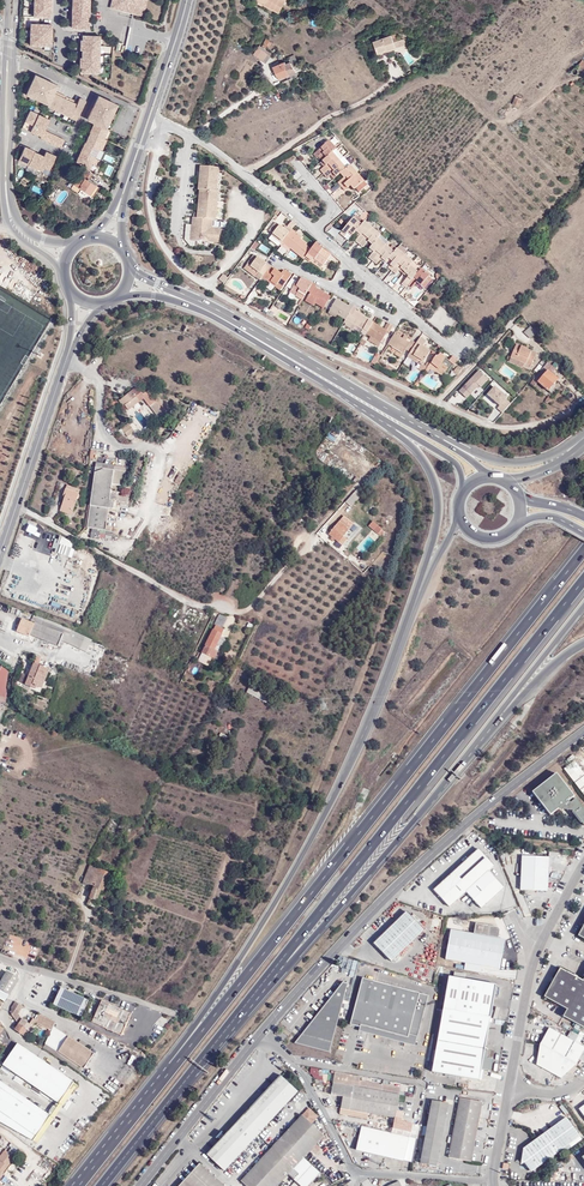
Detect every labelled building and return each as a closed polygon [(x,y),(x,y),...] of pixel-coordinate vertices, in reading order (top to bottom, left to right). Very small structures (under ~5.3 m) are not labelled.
[(51,0),(35,0),(35,14),(51,14),(51,0)] [(89,0),(72,0),(72,26),(89,26),(89,0)] [(148,0),(113,0),(111,7),(145,14),(148,0)] [(264,3),(264,5),(279,13),(286,0),(259,0),(264,3)] [(51,43),(51,24),(31,24),(31,43),(51,43)] [(394,42),(399,40),(396,34),(374,42),(378,53),(387,50),(387,51),(396,48),(394,42)] [(80,71),(98,71),(99,35),(81,35),(80,71)] [(270,40),(267,38),(262,47),(265,49),(270,40)] [(409,43),(403,38),(399,40),(394,42),(396,48),(409,43)] [(265,62),(271,53),(265,49),(262,47),(260,45),(254,54),(265,62)] [(344,51),(333,58),(335,62),(346,55),(344,51)] [(278,79),(302,69),(297,60),(291,62),(286,64),(285,62),(273,67),(278,79)] [(48,103),(56,85),(34,75),(25,93),(48,103)] [(80,97),(77,104),(54,92),(48,105),(77,119),(86,100),(80,97)] [(108,123),(116,105),(99,96),(87,119),(106,128),(108,123)] [(518,106),(522,98),(517,96),(513,104),(518,106)] [(40,135),(48,118),(29,109),(21,126),(40,135)] [(102,139),(107,129),(91,122),(75,160),(89,166),(90,163),(94,165),(96,159),(93,158),(98,146),(102,148),(105,141),(102,139)] [(61,147),(65,140),(44,130),(41,137),(40,138),(61,147)] [(332,145),(336,150),(339,147),(332,139),(328,143),(331,146),(332,145)] [(323,154),(325,152),(328,156),(333,153),(336,150),(332,145),(331,146),(328,143),(314,154),(317,159),(323,154)] [(43,156),(23,147),(16,160),(42,172),(44,168),(47,170),(54,156),(45,152),(43,156)] [(324,167),(321,170),(324,174),(337,162),(334,159),(336,157),(333,153),(328,156),(326,158),(324,160),(328,164),(324,167)] [(335,171),(338,176),(340,174),(342,172),(346,169),(342,164),(340,166),(337,162),(324,174),(327,178),(333,173),(335,171)] [(358,170),(353,163),(350,165),(354,170),(356,172),(358,170)] [(110,177),(113,167),(108,165),(104,174),(110,177)] [(344,178),(339,183),(342,186),(355,175),(352,171),(354,170),(350,165),(346,169),(342,172),(346,177),(344,178)] [(197,247),(197,241),(214,242),(214,240),(220,241),(221,229),(219,229),(212,229),(213,220),(216,220),(217,208),(219,192),(217,191),(219,168),(200,167),(198,190),(200,190),(198,213),(195,213),(195,218),(193,218),(192,225),(186,225),(185,240),(190,246),(197,247)] [(78,193),(81,189),(89,194),(95,185),(89,181),(93,175),(83,168),(79,174),(80,174),(71,188),(78,193)] [(360,192),(368,185),(364,181),(360,177),(358,179),(355,175),(342,186),(345,191),(350,186),(352,184),(356,189),(356,188),(360,192)] [(31,190),(41,195),(43,190),(33,185),(31,190)] [(93,197),(99,187),(95,185),(89,194),(93,197)] [(219,229),(220,220),(216,220),(213,220),(212,229),(219,229)] [(349,231),(351,229),(355,233),(356,232),(358,230),(362,225),(357,221),(355,223),(352,220),(342,231),(341,233),(345,236),(349,231)] [(293,221),(287,227),(291,231),(292,229),(296,224),(293,221)] [(367,227),(369,225),(364,221),(362,225),(358,230),(362,233),(360,235),(356,241),(360,244),(371,230),(367,227)] [(279,226),(276,231),(273,234),(277,237),(275,239),(281,243),(282,242),(289,233),(280,225),(279,226)] [(300,239),(294,234),(296,232),(292,229),(291,231),(289,233),(282,242),(298,255),(304,260),(306,257),(308,254),(312,248),(306,244),(300,239)] [(376,231),(375,233),(371,230),(360,244),(364,247),(368,242),(370,240),(374,243),(378,238),(381,235),(376,231)] [(531,242),(537,236),(532,231),(527,237),(531,242)] [(386,246),(389,242),(381,235),(378,238),(382,242),(381,244),(385,247),(386,246)] [(381,244),(382,242),(378,238),(374,243),(372,245),(371,247),(375,250),(374,252),(369,257),(373,261),(385,247),(381,244)] [(320,247),(321,246),(316,242),(312,248),(308,254),(324,266),(331,255),(320,247)] [(408,252),(400,245),(397,249),(401,252),(400,254),(403,257),(405,255),(408,252)] [(389,248),(388,250),(385,247),(373,261),(377,264),(381,259),(383,257),(387,260),(388,259),(390,257),(394,252),(391,250),(389,248)] [(400,254),(401,252),(397,249),(394,252),(390,257),(394,260),(393,262),(388,268),(392,271),(403,257),(400,254)] [(408,252),(405,255),(403,257),(407,260),(409,258),(413,262),(416,258),(408,252)] [(324,266),(308,254),(306,257),(322,268),(324,266)] [(265,263),(254,255),(248,264),(263,276),(270,267),(265,263)] [(409,258),(407,260),(403,257),(392,271),(396,274),(401,268),(402,266),(406,270),(410,265),(413,262),(409,258)] [(419,271),(421,269),(413,262),(410,265),(415,269),(413,271),(417,274),(418,272),(419,271)] [(248,264),(244,268),(260,280),(262,277),(263,276),(248,264)] [(413,271),(415,269),(410,265),(406,270),(405,272),(404,272),(409,276),(408,277),(402,284),(406,287),(408,285),(417,274),(413,271)] [(270,267),(263,276),(262,277),(266,280),(267,279),(276,286),(275,287),(280,291),(291,276),(285,271),(284,270),(281,274),(277,271),(276,274),(273,271),(275,269),(274,269),(271,266),(270,267)] [(424,272),(423,274),(419,271),(418,272),(417,274),(408,285),(412,288),(417,282),(421,286),(429,276),(430,274),(427,271),(425,272),(424,272)] [(423,288),(431,278),(429,276),(421,286),(423,288)] [(308,280),(307,281),(301,278),(298,284),(296,283),(292,290),(297,293),(296,296),(301,299),(303,300),(308,291),(313,283),(308,280)] [(290,280),(286,287),(292,290),(296,283),(290,280)] [(307,299),(316,303),(320,306),(320,305),(325,307),(328,301),(331,297),(324,293),(323,295),(319,293),(320,291),(316,288),(317,285),(313,283),(308,291),(310,293),(307,299)] [(330,311),(337,315),(346,320),(354,306),(350,303),(349,306),(337,299),(330,311)] [(354,306),(346,320),(356,325),(363,329),(361,332),(364,334),(366,335),(366,334),(373,322),(369,320),(369,319),(356,311),(358,308),(354,306)] [(344,322),(354,328),(356,325),(346,320),(344,322)] [(387,331),(389,333),(393,326),(388,323),(384,329),(373,322),(366,334),(371,337),(380,342),(380,343),(381,342),(383,338),(387,331)] [(530,338),(535,334),(530,328),(525,332),(530,338)] [(403,338),(394,333),(388,344),(393,347),(404,354),(406,349),(410,352),(416,343),(411,340),(410,343),(406,340),(403,338)] [(369,340),(378,346),(380,342),(371,337),(369,340)] [(420,337),(416,343),(410,352),(410,353),(420,359),(419,361),(423,363),(430,352),(428,351),(422,347),(423,345),(426,341),(420,337)] [(531,365),(536,354),(525,350),(526,348),(516,344),(511,357),(531,365)] [(391,351),(401,357),(404,354),(393,347),(391,351)] [(420,359),(410,353),(407,357),(418,363),(419,361),(420,359)] [(440,353),(437,356),(436,355),(431,363),(439,369),(437,373),(442,375),(446,370),(448,372),(458,361),(453,356),(449,361),(440,353)] [(530,369),(531,365),(511,357),(509,361),(522,368),(523,366),(530,369)] [(425,366),(422,364),(419,368),(421,370),(422,369),(424,370),(425,369),(426,369),(430,363),(428,361),(425,366)] [(555,368),(547,362),(534,378),(538,382),(548,391),(558,379),(551,373),(555,368)] [(431,363),(428,367),(437,373),(439,369),(431,363)] [(478,371),(458,392),(467,401),(487,380),(478,371)] [(499,385),(492,379),(490,382),(496,388),(499,385)] [(142,394),(137,388),(122,399),(126,405),(125,406),(128,410),(145,398),(158,417),(163,413),(162,411),(165,409),(159,401),(157,403),(156,402),(147,391),(142,394)] [(503,415),(512,403),(493,389),(484,400),(503,415)] [(144,427),(149,425),(145,418),(140,421),(144,427)] [(129,424),(122,430),(128,437),(135,431),(129,424)] [(124,486),(125,477),(126,468),(109,465),(108,469),(95,468),(88,528),(93,529),(93,532),(91,532),(91,538),(100,540),(101,533),(100,533),(100,530),(106,530),(109,508),(113,508),(114,500),(126,502),(127,498),(116,496),(116,495),(111,494),(112,485),(124,486)] [(184,478),(179,475),(175,482),(180,485),(184,478)] [(79,494),(66,489),(64,495),(65,496),(65,498),(61,511),(72,515),(79,494)] [(359,497),(354,492),(345,502),(351,507),(359,497)] [(344,516),(329,534),(332,537),(334,539),(342,546),(347,540),(343,537),(353,524),(344,516)] [(377,525),(373,530),(378,534),(382,530),(377,525)] [(52,552),(73,557),(75,547),(72,547),(74,540),(56,536),(52,552)] [(50,541),(34,539),(32,549),(48,552),(50,541)] [(63,635),(43,626),(44,622),(37,620),(33,619),(31,623),(22,619),(17,632),(29,637),(30,635),(58,646),(63,635)] [(65,630),(44,622),(43,626),(63,635),(65,630)] [(213,645),(216,647),(217,645),(222,634),(224,630),(216,625),(214,630),(213,629),(202,653),(214,659),(218,652),(211,649),(213,645)] [(39,664),(40,658),(36,656),(35,664),(34,664),(29,677),(26,684),(26,685),(32,688),(39,690),(48,669),(43,668),(39,666),(39,664)] [(191,660),(187,671),(197,675),(201,663),(191,660)] [(40,693),(49,670),(48,669),(39,690),(32,688),(31,689),(40,693)] [(21,682),(26,684),(29,677),(23,675),(21,682)] [(270,698),(249,687),(247,692),(267,703),(270,698)] [(574,761),(564,769),(583,796),(583,775),(574,761)] [(569,804),(567,802),(573,797),(556,775),(532,793),(549,816),(556,810),(570,811),(583,828),(583,811),(575,800),(569,804)] [(488,871),(494,866),(478,849),(433,890),(449,907),(465,891),(481,909),(504,888),(488,871)] [(520,890),(547,891),(549,858),(522,856),(520,890)] [(94,865),(91,863),(83,882),(95,886),(90,898),(97,901),(101,891),(103,892),(110,874),(93,867),(94,865)] [(407,911),(373,944),(391,963),(425,930),(407,911)] [(451,930),(445,959),(499,969),(505,939),(498,938),(499,929),(497,927),(475,923),(473,934),(451,930)] [(583,981),(560,968),(544,998),(567,1010),(563,1017),(583,1029),(583,1028),(583,979),(583,981)] [(0,980),(0,999),(4,1002),(18,979),(6,972),(0,980)] [(363,976),(350,1023),(360,1025),(361,1023),(416,1038),(428,994),(363,976)] [(488,1051),(484,1050),(496,985),(448,977),(432,1072),(479,1081),(481,1069),(491,1071),(493,1059),(487,1058),(488,1051)] [(329,1051),(348,982),(342,981),(294,1042),(329,1051)] [(66,988),(58,1005),(85,1017),(93,1001),(66,988)] [(102,1001),(92,1023),(122,1036),(131,1014),(102,1001)] [(12,1008),(12,1014),(17,1021),(20,1017),(18,1015),(23,1006),(15,1002),(12,1008)] [(56,1022),(39,1014),(37,1020),(35,1022),(52,1030),(56,1022)] [(23,1019),(19,1024),(15,1029),(23,1035),(27,1029),(29,1031),(35,1022),(37,1020),(34,1018),(30,1024),(23,1019)] [(359,1029),(415,1044),(416,1038),(361,1023),(360,1025),(359,1029)] [(536,1065),(561,1078),(576,1064),(583,1050),(583,1047),(549,1028),(540,1044),(536,1065)] [(58,1051),(84,1069),(94,1054),(69,1036),(58,1051)] [(18,1043),(3,1065),(60,1103),(74,1082),(18,1043)] [(310,1077),(318,1078),(318,1067),(310,1067),(310,1077)] [(366,1119),(367,1113),(381,1115),(385,1093),(399,1095),(400,1087),(381,1084),(381,1085),(359,1082),(360,1076),(338,1072),(333,1094),(343,1096),(340,1114),(366,1119)] [(243,1151),(298,1092),(281,1076),(226,1135),(222,1131),(216,1138),(220,1142),(208,1155),(224,1171),(243,1151)] [(31,1146),(51,1116),(0,1081),(0,1125),(31,1146)] [(35,1148),(78,1084),(74,1082),(60,1103),(51,1116),(31,1146),(35,1148)] [(395,1118),(398,1101),(399,1095),(385,1093),(381,1115),(395,1118)] [(471,1161),(482,1102),(460,1098),(448,1157),(471,1161)] [(420,1163),(437,1166),(448,1104),(432,1101),(420,1163)] [(316,1117),(310,1110),(304,1117),(302,1115),(241,1181),(246,1185),(278,1185),(288,1175),(301,1185),(308,1185),(320,1173),(304,1158),(324,1136),(311,1123),(316,1117)] [(579,1137),(566,1118),(541,1136),(555,1154),(579,1137)] [(362,1126),(356,1150),(366,1153),(390,1158),(412,1163),(417,1139),(392,1133),(368,1128),(362,1126)] [(555,1154),(541,1136),(535,1140),(523,1149),(520,1165),(524,1163),(530,1172),(555,1154)] [(1,1161),(0,1162),(0,1171),(3,1174),(15,1159),(8,1154),(10,1151),(6,1149),(0,1157),(0,1160),(1,1161)] [(200,1164),(180,1185),(225,1185),(200,1164)]
